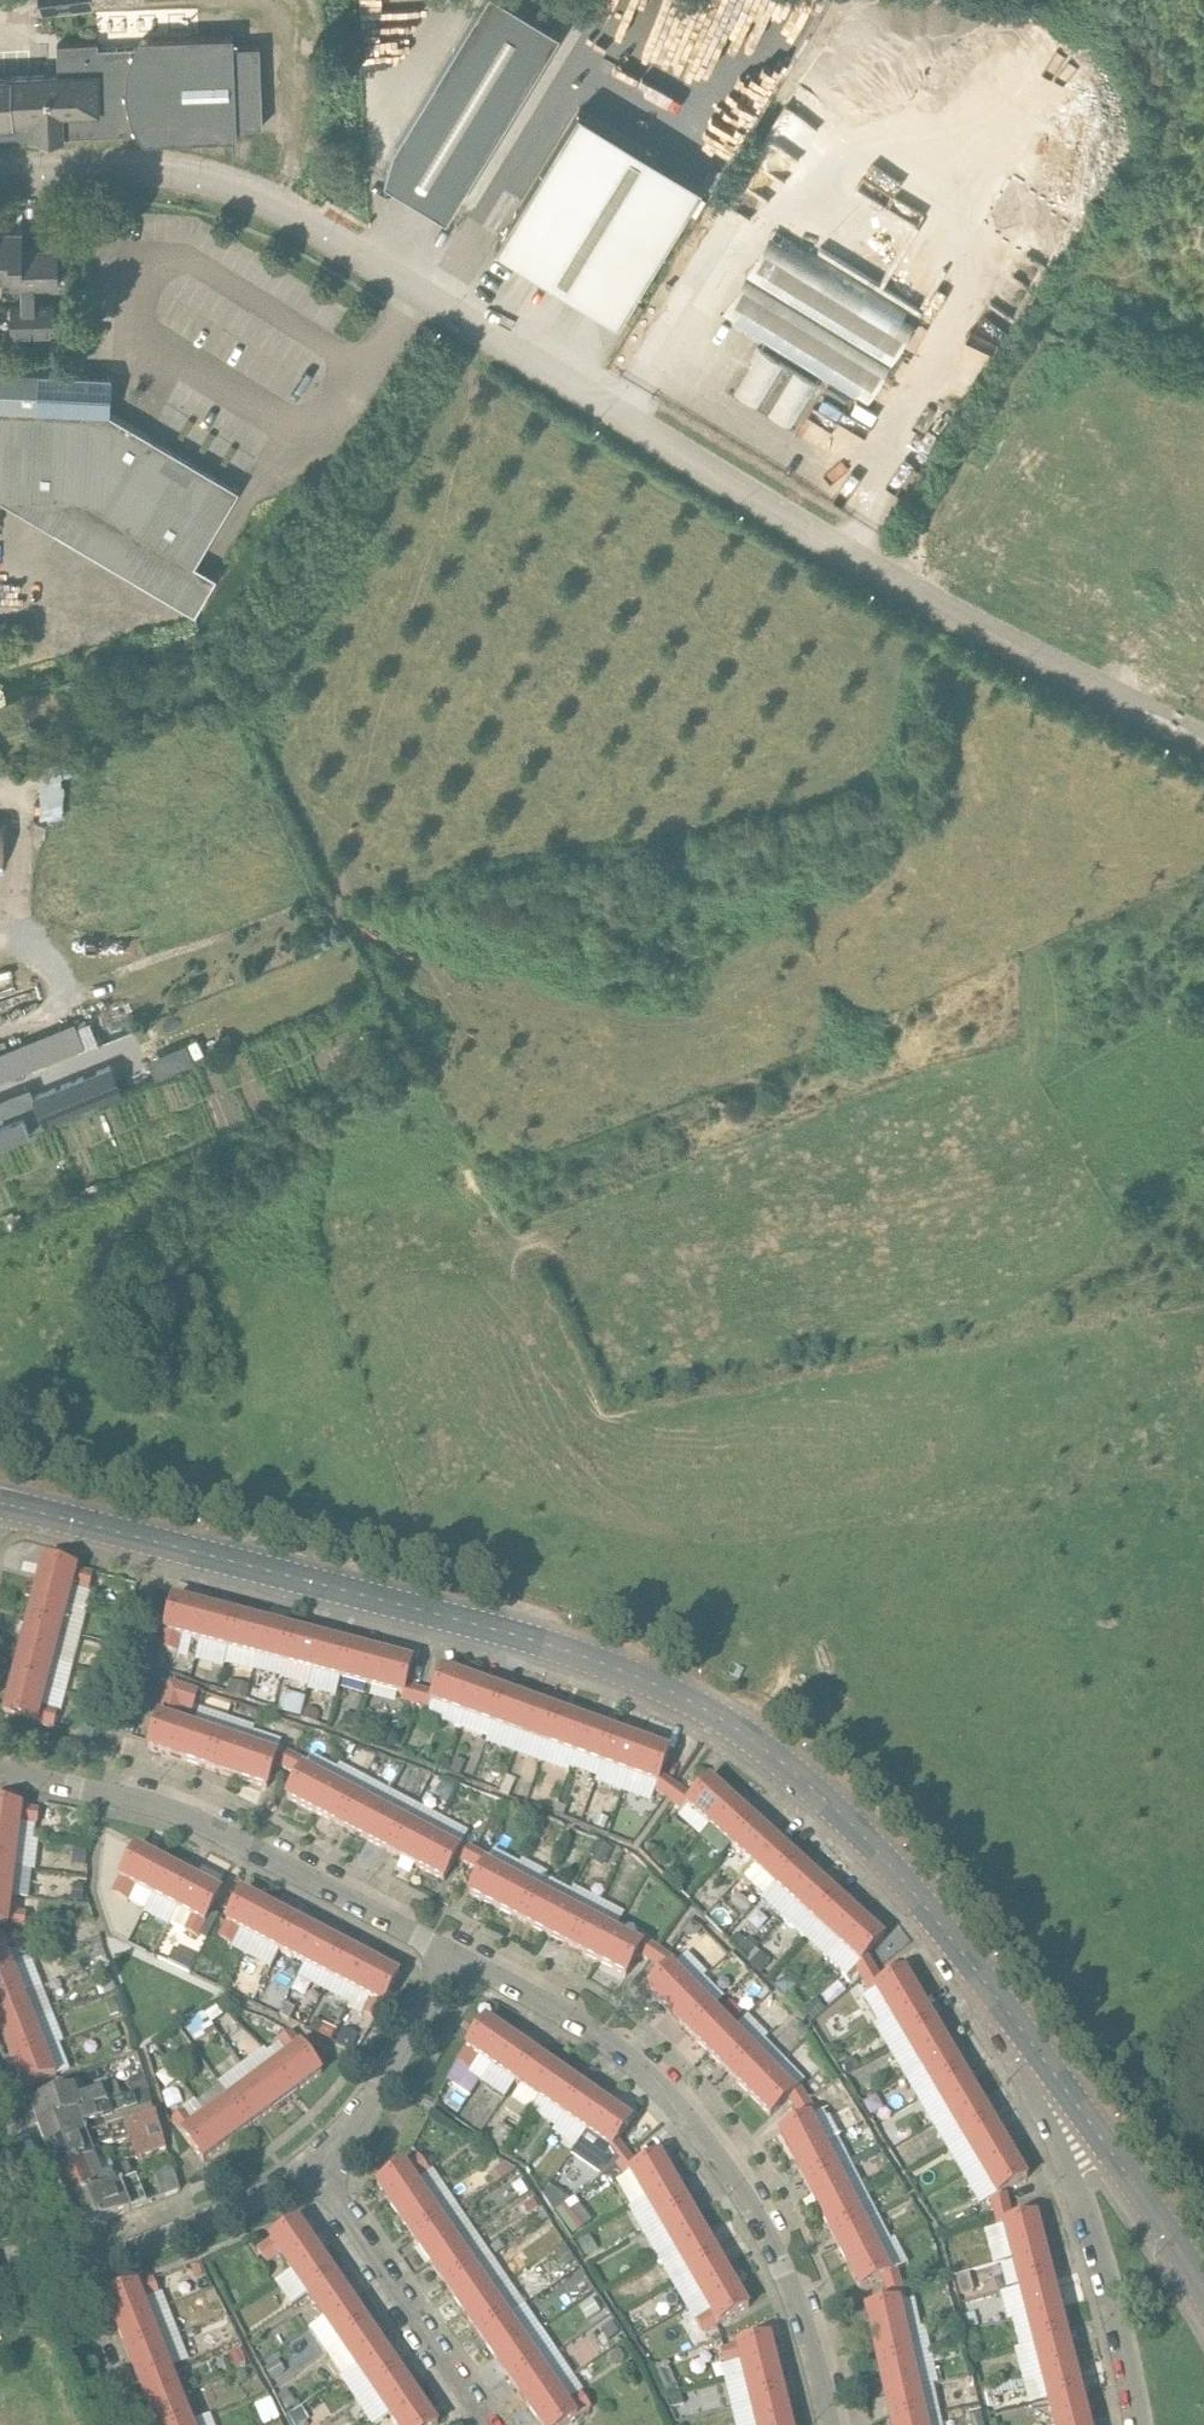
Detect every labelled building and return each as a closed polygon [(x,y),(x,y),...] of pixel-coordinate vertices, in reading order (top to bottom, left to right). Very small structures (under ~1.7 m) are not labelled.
[(442,210),(555,23),(517,0),(473,0),(389,139),(379,172),(442,210)] [(29,139),(63,138),(63,136),(138,133),(145,142),(237,138),(237,127),(263,126),(260,46),(234,47),(233,36),(141,39),(135,48),(98,50),(97,43),(54,44),(55,74),(12,74),(12,77),(0,77),(0,127),(1,127),(1,135),(29,134),(29,139)] [(703,184),(579,108),(496,244),(620,320),(703,184)] [(10,282),(10,287),(20,286),(21,305),(11,305),(11,334),(55,333),(54,304),(35,304),(35,286),(59,286),(58,247),(23,248),(23,231),(0,232),(0,282),(10,282)] [(731,322),(854,398),(907,312),(783,236),(731,322)] [(755,361),(739,387),(797,422),(820,385),(758,347),(751,358),(755,361)] [(0,498),(84,503),(170,554),(151,587),(196,614),(217,577),(214,576),(196,565),(237,487),(237,486),(221,476),(220,478),(215,475),(216,473),(199,463),(198,465),(193,462),(194,460),(178,451),(176,452),(171,449),(172,448),(156,438),(155,440),(147,435),(111,414),(113,377),(90,376),(90,375),(0,370),(0,498)] [(0,1051),(0,1073),(3,1079),(39,1065),(29,1040),(0,1051)] [(123,1092),(111,1064),(34,1095),(45,1123),(123,1092)] [(31,1129),(23,1112),(0,1121),(0,1141),(31,1129)] [(36,1592),(71,1602),(74,1588),(88,1592),(93,1574),(43,1562),(36,1592)] [(28,1624),(63,1633),(71,1602),(36,1592),(28,1624)] [(182,1639),(193,1642),(203,1607),(173,1599),(160,1649),(178,1654),(182,1639)] [(193,1642),(223,1650),(233,1615),(203,1607),(193,1642)] [(223,1650),(253,1658),(262,1623),(233,1615),(223,1650)] [(253,1658),(283,1665),(293,1630),(262,1623),(253,1658)] [(20,1654),(55,1664),(63,1633),(28,1624),(20,1654)] [(283,1665),(313,1673),(322,1638),(293,1630),(283,1665)] [(313,1673),(343,1681),(352,1646),(322,1638),(313,1673)] [(343,1681),(373,1689),(382,1654),(352,1646),(343,1681)] [(12,1685),(47,1695),(55,1664),(20,1654),(12,1685)] [(416,1706),(420,1690),(406,1686),(412,1661),(382,1654),(373,1689),(403,1696),(401,1702),(416,1706)] [(432,1704),(459,1714),(472,1680),(443,1669),(434,1693),(420,1690),(416,1706),(420,1707),(418,1716),(426,1718),(428,1709),(430,1710),(432,1704)] [(459,1714),(487,1724),(500,1690),(472,1680),(459,1714)] [(179,1761),(191,1725),(177,1720),(180,1709),(192,1714),(200,1691),(170,1681),(158,1715),(161,1715),(149,1751),(179,1761)] [(47,1695),(12,1685),(4,1716),(53,1729),(58,1711),(44,1708),(47,1695)] [(487,1724),(516,1734),(528,1700),(500,1690),(487,1724)] [(516,1734),(544,1744),(556,1710),(528,1700),(516,1734)] [(544,1744),(572,1755),(584,1720),(556,1710),(544,1744)] [(572,1755),(601,1765),(613,1730),(584,1720),(572,1755)] [(276,1766),(288,1772),(295,1755),(307,1730),(293,1724),(284,1750),(280,1748),(278,1754),(250,1744),(238,1780),(268,1790),(276,1766)] [(179,1761),(209,1771),(220,1735),(191,1725),(179,1761)] [(80,1741),(92,1745),(96,1730),(84,1727),(80,1741)] [(601,1765),(629,1775),(641,1741),(613,1730),(601,1765)] [(209,1771),(238,1780),(250,1744),(220,1735),(209,1771)] [(669,1801),(677,1787),(661,1775),(670,1751),(641,1741),(629,1775),(625,1787),(653,1797),(655,1791),(669,1801)] [(314,1814),(331,1782),(305,1768),(308,1762),(295,1755),(288,1772),(300,1778),(288,1801),(314,1814)] [(687,1807),(708,1826),(732,1800),(710,1780),(693,1799),(677,1787),(669,1801),(683,1812),(687,1807)] [(314,1814),(340,1828),(358,1795),(331,1782),(314,1814)] [(340,1828),(366,1842),(384,1809),(358,1795),(340,1828)] [(708,1826),(729,1846),(754,1819),(732,1800),(708,1826)] [(21,1837),(22,1824),(37,1826),(39,1811),(0,1806),(0,1834),(21,1837)] [(366,1842),(392,1855),(410,1823),(384,1809),(366,1842)] [(729,1846),(751,1866),(775,1839),(754,1819),(729,1846)] [(392,1855),(418,1869),(436,1836),(410,1823),(392,1855)] [(17,1867),(21,1837),(0,1834),(0,1865),(17,1867)] [(456,1860),(469,1867),(477,1851),(463,1843),(460,1849),(436,1836),(418,1869),(445,1883),(456,1860)] [(751,1866),(773,1886),(797,1859),(775,1839),(751,1866)] [(136,1889),(148,1895),(165,1863),(136,1848),(120,1880),(119,1880),(112,1894),(128,1902),(136,1889)] [(470,1896),(496,1910),(514,1877),(501,1870),(504,1865),(477,1851),(469,1867),(482,1873),(470,1896)] [(773,1886),(794,1905),(819,1879),(797,1859),(773,1886)] [(148,1895),(176,1910),(193,1878),(165,1863),(148,1895)] [(13,1897),(17,1867),(0,1865),(0,1895),(13,1897)] [(496,1910),(523,1923),(539,1890),(514,1877),(496,1910)] [(523,1923),(549,1937),(566,1904),(572,1891),(546,1877),(539,1890),(523,1923)] [(193,1878),(176,1910),(191,1918),(184,1932),(198,1939),(205,1925),(221,1893),(193,1878)] [(794,1905),(816,1925),(840,1898),(819,1879),(794,1905)] [(239,1932),(252,1939),(269,1907),(243,1893),(219,1939),(232,1945),(239,1932)] [(0,1895),(0,1925),(25,1929),(27,1914),(12,1912),(13,1897),(0,1895)] [(816,1925),(837,1945),(862,1918),(840,1898),(816,1925)] [(549,1937),(575,1951),(593,1918),(566,1904),(549,1937)] [(252,1939),(278,1952),(295,1920),(269,1907),(252,1939)] [(575,1951),(601,1964),(618,1931),(593,1918),(575,1951)] [(862,1981),(875,1971),(867,1957),(884,1938),(862,1918),(837,1945),(860,1966),(855,1969),(862,1981)] [(278,1952),(304,1966),(321,1934),(295,1920),(278,1952)] [(639,1955),(652,1964),(657,1946),(645,1939),(642,1944),(618,1931),(601,1964),(627,1978),(639,1955)] [(14,1966),(9,1953),(24,1947),(19,1933),(3,1939),(3,1938),(0,1940),(0,1972),(14,1966)] [(304,1966),(330,1979),(347,1947),(321,1934),(304,1966)] [(667,2012),(694,1986),(673,1965),(677,1961),(657,1946),(652,1964),(665,1973),(647,1991),(667,2012)] [(330,1979),(356,1993),(374,1961),(347,1947),(330,1979)] [(374,1961),(356,1993),(369,2000),(363,2012),(377,2020),(400,1975),(374,1961)] [(25,1993),(14,1966),(0,1972),(0,2003),(25,1993)] [(889,2016),(920,1997),(905,1972),(883,1984),(875,1971),(862,1981),(870,1994),(874,1991),(889,2016)] [(667,2012),(688,2033),(714,2007),(694,1986),(667,2012)] [(36,2021),(25,1993),(0,2003),(0,2029),(2,2034),(36,2021)] [(904,2042),(935,2023),(920,1997),(889,2016),(890,2017),(878,2024),(889,2043),(901,2036),(904,2042)] [(295,2009),(285,2004),(279,2015),(289,2021),(295,2009)] [(688,2033),(708,2054),(735,2029),(714,2007),(688,2033)] [(478,2058),(491,2067),(511,2037),(487,2020),(459,2062),(469,2070),(470,2070),(478,2058)] [(13,2061),(46,2048),(36,2021),(2,2034),(13,2061)] [(920,2068),(951,2049),(935,2023),(904,2042),(920,2068)] [(708,2054),(729,2075),(756,2050),(735,2029),(708,2054)] [(276,2063),(298,2091),(321,2074),(300,2045),(301,2045),(291,2032),(279,2041),(288,2054),(276,2063)] [(491,2067),(515,2084),(535,2054),(511,2037),(491,2067)] [(46,2048),(13,2061),(23,2089),(57,2075),(46,2048)] [(935,2094),(966,2075),(951,2049),(920,2068),(935,2094)] [(729,2075),(749,2096),(776,2071),(756,2050),(729,2075)] [(515,2084),(539,2101),(560,2071),(535,2054),(515,2084)] [(274,2109),(298,2091),(276,2063),(253,2081),(274,2109)] [(539,2101),(563,2118),(584,2087),(560,2071),(539,2101)] [(795,2110),(809,2101),(800,2087),(796,2091),(776,2071),(749,2096),(770,2117),(788,2099),(795,2110)] [(950,2120),(981,2101),(966,2075),(935,2094),(950,2120)] [(250,2127),(274,2109),(253,2081),(229,2098),(250,2127)] [(40,2127),(122,2100),(116,2082),(101,2087),(102,2092),(79,2099),(75,2088),(31,2104),(40,2127)] [(563,2118),(588,2135),(608,2104),(584,2087),(563,2118)] [(85,2138),(108,2130),(104,2120),(114,2117),(114,2118),(141,2109),(141,2108),(152,2105),(148,2091),(122,2100),(40,2127),(48,2150),(85,2138)] [(227,2144),(250,2127),(229,2098),(205,2116),(227,2144)] [(792,2158),(825,2142),(812,2117),(817,2115),(809,2101),(795,2110),(802,2120),(779,2132),(792,2158)] [(965,2146),(997,2127),(981,2101),(950,2120),(965,2146)] [(617,2166),(628,2155),(618,2142),(632,2121),(608,2104),(588,2135),(574,2154),(605,2175),(617,2166)] [(203,2162),(227,2144),(205,2116),(194,2124),(184,2112),(172,2121),(182,2135),(182,2134),(203,2162)] [(130,2147),(163,2137),(156,2115),(123,2125),(130,2147)] [(980,2172),(1012,2153),(997,2127),(965,2146),(980,2172)] [(163,2137),(130,2147),(134,2159),(167,2149),(163,2137)] [(57,2173),(93,2161),(85,2138),(48,2150),(57,2173)] [(806,2184),(838,2168),(825,2142),(792,2158),(806,2184)] [(993,2213),(1009,2207),(1005,2192),(1027,2179),(1012,2153),(980,2172),(996,2198),(990,2200),(990,2201),(977,2204),(980,2216),(993,2213)] [(643,2199),(675,2181),(660,2155),(639,2168),(628,2155),(617,2166),(626,2179),(630,2177),(643,2199)] [(394,2212),(424,2191),(418,2181),(429,2174),(418,2158),(377,2187),(394,2212)] [(69,2204),(134,2180),(128,2164),(101,2174),(96,2160),(93,2161),(57,2173),(69,2204)] [(173,2167),(154,2173),(161,2198),(180,2191),(173,2167)] [(819,2210),(851,2194),(838,2168),(806,2184),(819,2210)] [(79,2232),(148,2205),(138,2178),(134,2180),(69,2204),(79,2232)] [(658,2225),(690,2206),(675,2181),(643,2199),(658,2225)] [(551,2187),(544,2197),(554,2212),(571,2200),(551,2187)] [(411,2237),(442,2217),(424,2191),(394,2212),(411,2237)] [(832,2237),(865,2220),(851,2194),(819,2210),(832,2237)] [(673,2250),(704,2232),(690,2206),(658,2225),(673,2250)] [(1009,2255),(1044,2247),(1036,2217),(1012,2223),(1009,2207),(993,2213),(995,2225),(1001,2224),(1009,2255)] [(428,2262),(459,2242),(442,2217),(411,2237),(428,2262)] [(846,2263),(878,2247),(865,2220),(832,2237),(846,2263)] [(279,2257),(287,2268),(316,2248),(299,2222),(258,2252),(267,2266),(279,2257)] [(688,2275),(719,2257),(704,2232),(673,2250),(688,2275)] [(445,2287),(477,2268),(459,2242),(428,2262),(445,2287)] [(886,2291),(902,2286),(897,2271),(892,2273),(878,2247),(846,2263),(859,2289),(882,2278),(886,2291)] [(1017,2285),(1052,2277),(1044,2247),(1009,2255),(1017,2285)] [(304,2294),(333,2274),(316,2248),(287,2268),(304,2294)] [(702,2300),(703,2301),(734,2283),(719,2257),(688,2275),(689,2277),(702,2300)] [(463,2312),(493,2292),(477,2268),(445,2287),(463,2312)] [(322,2319),(351,2299),(333,2274),(304,2294),(322,2319)] [(1006,2317),(1005,2291),(989,2292),(988,2284),(971,2285),(970,2274),(962,2275),(963,2295),(967,2295),(968,2319),(1006,2317)] [(1024,2315),(1059,2307),(1052,2277),(1017,2285),(1024,2315)] [(116,2326),(150,2313),(145,2300),(157,2295),(152,2281),(139,2286),(106,2299),(116,2326)] [(734,2283),(703,2301),(710,2313),(697,2321),(705,2335),(718,2327),(718,2326),(749,2308),(734,2283)] [(871,2338),(907,2330),(901,2303),(907,2302),(902,2286),(886,2291),(890,2303),(865,2309),(871,2338)] [(480,2337),(510,2317),(510,2316),(493,2292),(463,2312),(480,2337)] [(339,2345),(368,2324),(351,2299),(322,2319),(339,2345)] [(1032,2345),(1067,2337),(1059,2307),(1024,2315),(1032,2345)] [(127,2354),(161,2341),(150,2313),(116,2326),(127,2354)] [(497,2362),(527,2342),(510,2317),(480,2337),(497,2362)] [(356,2370),(385,2350),(368,2324),(339,2345),(356,2370)] [(878,2366),(913,2358),(907,2330),(871,2338),(878,2366)] [(1039,2374),(1075,2366),(1067,2337),(1032,2345),(1039,2374)] [(742,2375),(777,2367),(770,2338),(735,2347),(735,2346),(720,2350),(724,2364),(738,2361),(742,2375)] [(138,2381),(171,2368),(161,2341),(127,2354),(138,2381)] [(514,2387),(544,2367),(527,2342),(497,2362),(514,2387)] [(235,2367),(246,2362),(242,2350),(230,2355),(235,2367)] [(374,2396),(403,2376),(385,2350),(356,2370),(374,2396)] [(884,2395),(919,2387),(913,2358),(878,2366),(884,2395)] [(666,2393),(678,2390),(667,2363),(655,2368),(666,2393)] [(1047,2405),(1082,2397),(1075,2366),(1039,2374),(1047,2405)] [(532,2413),(562,2393),(544,2367),(514,2387),(532,2413)] [(749,2404),(784,2396),(777,2367),(742,2375),(749,2404)] [(149,2408),(182,2395),(171,2368),(138,2381),(149,2408)] [(391,2421),(420,2401),(403,2376),(374,2396),(391,2421)] [(891,2424),(925,2416),(919,2387),(884,2395),(891,2424)] [(532,2413),(540,2424),(568,2424),(579,2417),(592,2409),(580,2394),(569,2403),(562,2393),(532,2413)] [(193,2423),(182,2395),(149,2408),(155,2424),(187,2424),(193,2423)] [(791,2424),(784,2396),(749,2404),(754,2424),(790,2424),(791,2424)] [(1082,2397),(1047,2405),(1052,2424),(1090,2424),(1082,2397)] [(391,2421),(394,2424),(436,2424),(420,2401),(391,2421)] [(980,2411),(970,2413),(973,2424),(984,2424),(980,2411)] [(925,2416),(891,2424),(927,2424),(925,2416)]
